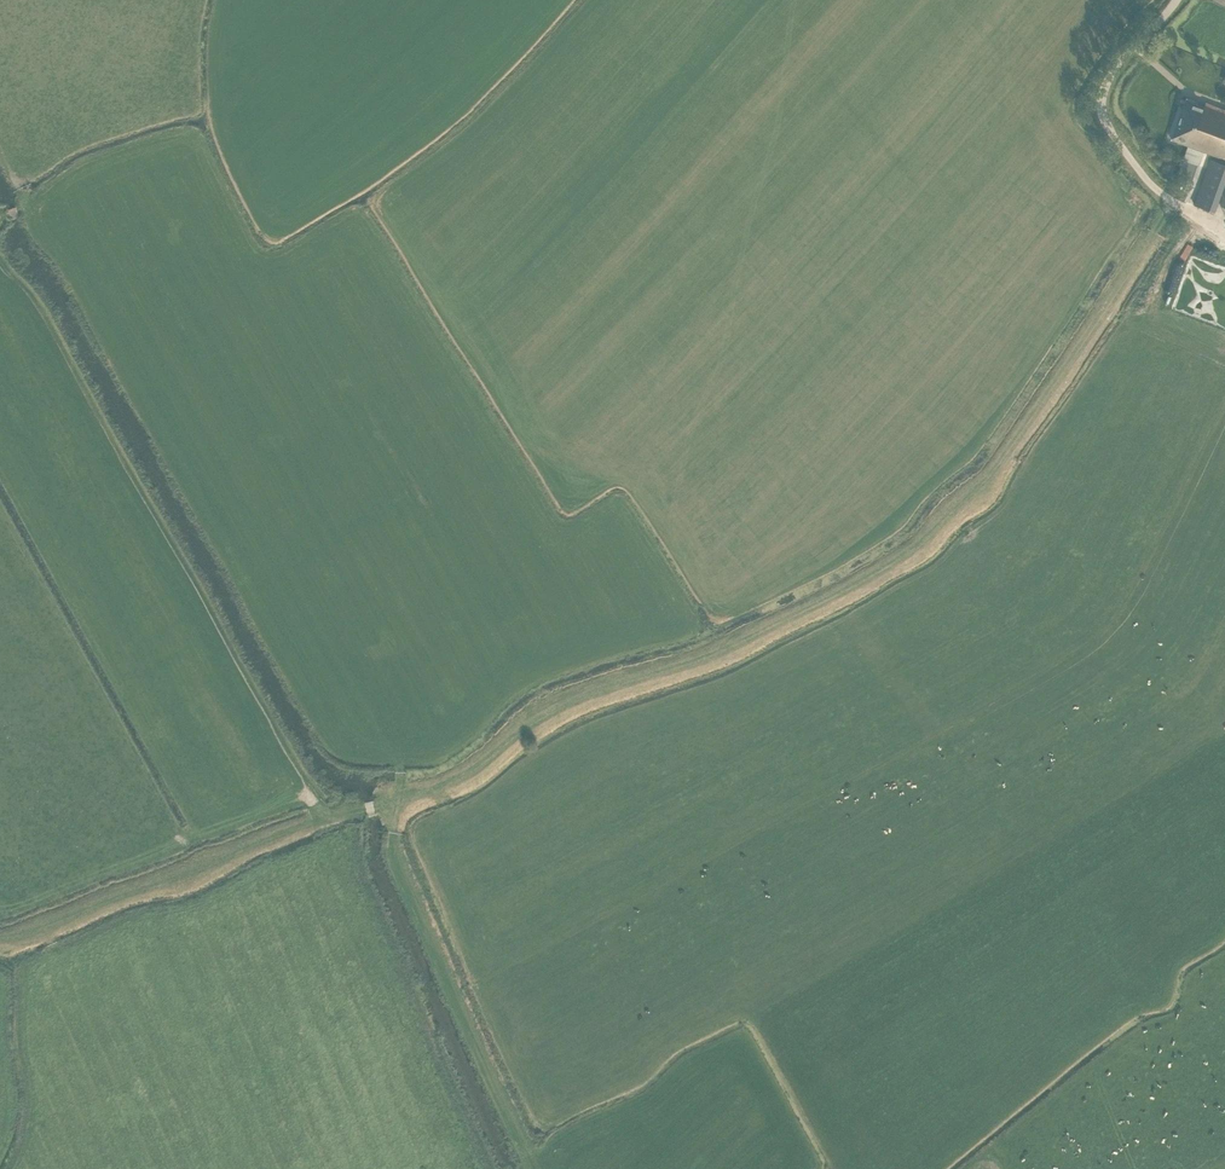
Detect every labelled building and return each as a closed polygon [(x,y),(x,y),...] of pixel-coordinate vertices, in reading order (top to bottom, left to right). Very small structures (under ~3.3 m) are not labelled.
[(1206,103),(1204,107),(1197,104),(1198,102),(1186,98),(1171,139),(1224,159),(1224,110),(1206,103)] [(1186,157),(1180,177),(1193,181),(1197,168),(1189,165),(1191,158),(1186,157)] [(1199,206),(1215,211),(1224,183),(1224,164),(1216,160),(1199,206)]
